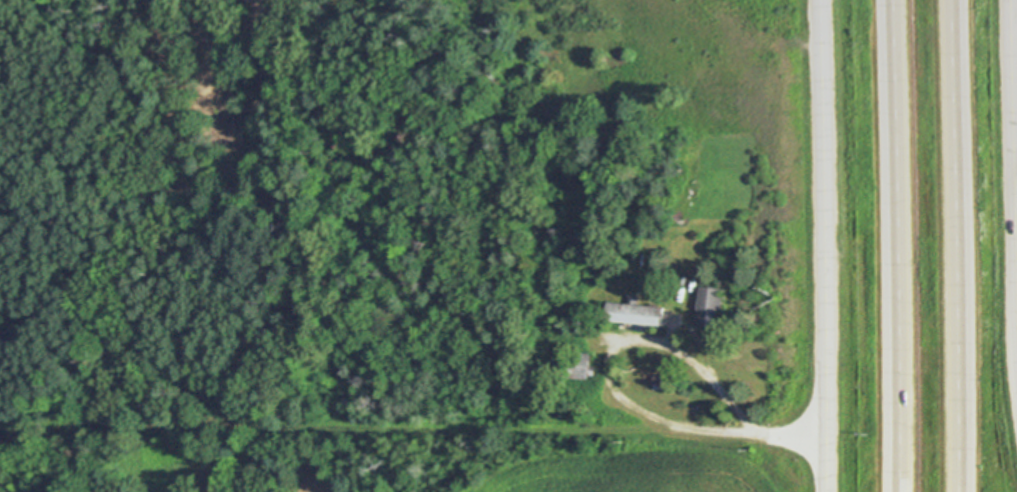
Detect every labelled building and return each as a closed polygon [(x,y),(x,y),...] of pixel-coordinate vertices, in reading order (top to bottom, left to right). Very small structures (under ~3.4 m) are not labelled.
[(643,264),(641,288),(632,287),(634,263),(643,264)] [(724,310),(722,329),(696,326),(701,285),(723,287),(721,309),(724,310)] [(639,293),(638,302),(664,305),(663,324),(609,319),(611,299),(630,301),(631,292),(639,293)] [(597,363),(596,374),(592,374),(592,377),(573,375),(576,349),(594,351),(593,362),(597,363)] [(665,389),(655,389),(655,374),(665,374),(665,389)]
